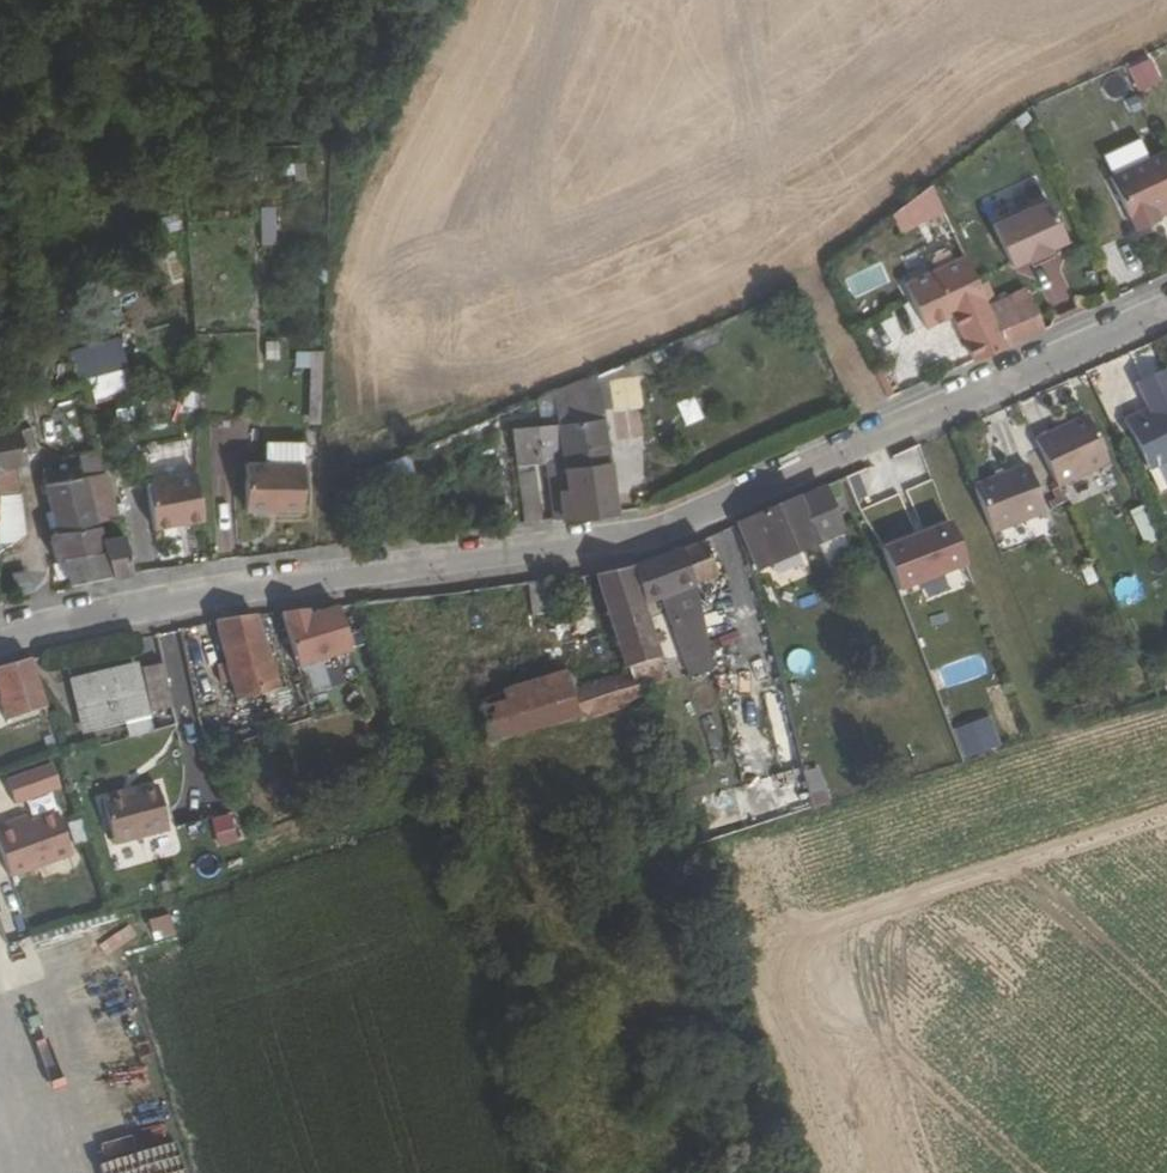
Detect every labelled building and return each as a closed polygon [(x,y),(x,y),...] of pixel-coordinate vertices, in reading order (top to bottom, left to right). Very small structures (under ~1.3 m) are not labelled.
[(1140,94),(1163,81),(1148,55),(1125,68),(1140,94)] [(1158,157),(1104,183),(1123,222),(1125,221),(1131,235),(1153,224),(1147,211),(1166,201),(1166,175),(1158,157)] [(902,212),(912,232),(942,217),(929,191),(902,212)] [(1062,246),(1043,205),(991,229),(1010,271),(1026,263),(1027,265),(1048,256),(1046,254),(1062,246)] [(261,247),(276,247),(274,207),(259,207),(261,247)] [(1035,263),(1043,301),(1067,296),(1059,258),(1035,263)] [(854,300),(890,283),(880,262),(844,279),(854,300)] [(963,346),(972,365),(1007,350),(988,311),(964,262),(905,289),(924,333),(951,320),(962,315),(973,342),(963,346)] [(1025,341),(1008,301),(988,311),(1007,350),(1025,341)] [(951,320),(963,346),(973,342),(962,315),(951,320)] [(120,345),(72,346),(73,377),(97,377),(98,385),(121,385),(120,345)] [(295,351),(295,368),(309,368),(307,424),(320,424),(322,352),(295,351)] [(601,402),(629,389),(621,369),(598,379),(601,402)] [(0,396),(0,413),(15,410),(12,393),(0,396)] [(675,402),(684,426),(702,419),(692,396),(675,402)] [(560,494),(573,492),(568,456),(608,451),(601,402),(559,408),(562,428),(511,435),(514,472),(531,470),(544,468),(548,500),(561,498),(560,494)] [(1143,416),(1141,412),(1117,422),(1142,474),(1150,471),(1159,490),(1166,486),(1166,405),(1143,416)] [(64,413),(70,441),(94,437),(87,408),(64,413)] [(1102,466),(1079,418),(1027,443),(1051,491),(1102,466)] [(5,488),(11,487),(8,462),(18,460),(17,452),(27,450),(21,420),(0,424),(0,434),(15,429),(21,445),(0,451),(0,489),(5,488)] [(270,471),(249,471),(248,516),(305,516),(306,449),(270,448),(270,471)] [(923,528),(942,519),(912,450),(893,459),(923,528)] [(565,525),(618,515),(608,451),(568,456),(573,492),(560,494),(561,498),(565,525)] [(84,466),(83,458),(64,461),(67,470),(84,466)] [(372,492),(415,481),(409,460),(367,471),(372,492)] [(97,515),(84,466),(67,470),(64,461),(44,466),(59,525),(97,515)] [(969,491),(989,539),(1041,519),(1021,469),(969,491)] [(521,530),(538,528),(531,470),(514,472),(521,530)] [(151,484),(160,529),(207,520),(201,474),(151,484)] [(756,573),(838,540),(819,493),(734,531),(756,573)] [(1144,543),(1158,536),(1145,506),(1131,512),(1144,543)] [(8,508),(0,509),(0,525),(10,523),(8,508)] [(66,554),(104,545),(97,515),(59,525),(51,527),(58,556),(66,554)] [(881,549),(901,597),(969,568),(949,520),(881,549)] [(701,593),(715,588),(709,574),(743,561),(732,532),(674,559),(695,616),(708,611),(701,593)] [(138,574),(130,540),(104,545),(112,576),(138,574)] [(71,579),(112,576),(104,545),(66,554),(71,579)] [(695,616),(674,559),(630,572),(643,615),(666,606),(693,680),(715,672),(695,616)] [(15,595),(33,592),(30,571),(12,574),(15,595)] [(630,572),(598,577),(624,678),(633,674),(657,664),(643,615),(630,572)] [(537,618),(561,615),(557,582),(532,586),(537,618)] [(344,608),(316,618),(314,612),(289,615),(305,671),(358,651),(344,608)] [(280,693),(263,618),(224,625),(245,702),(280,693)] [(947,689),(989,673),(982,653),(939,668),(947,689)] [(51,715),(36,662),(0,671),(0,675),(2,683),(13,726),(51,715)] [(152,667),(160,697),(174,694),(167,663),(152,667)] [(84,686),(97,729),(134,718),(140,737),(159,732),(140,670),(84,686)] [(624,678),(580,696),(578,690),(540,701),(550,733),(643,705),(633,674),(624,678)] [(578,690),(574,679),(537,689),(540,701),(578,690)] [(497,749),(550,733),(540,701),(537,689),(483,704),(497,749)] [(990,716),(949,732),(962,767),(1003,751),(990,716)] [(52,762),(3,778),(12,806),(61,790),(52,762)] [(804,771),(812,809),(830,805),(822,767),(804,771)] [(106,800),(119,845),(173,830),(161,785),(106,800)] [(716,828),(738,818),(728,793),(705,803),(716,828)] [(220,849),(246,838),(235,810),(209,821),(220,849)] [(15,820),(0,825),(0,837),(14,876),(75,853),(60,812),(17,827),(15,820)] [(171,915),(149,920),(155,942),(177,936),(171,915)] [(90,954),(122,946),(118,932),(86,940),(90,954)]
